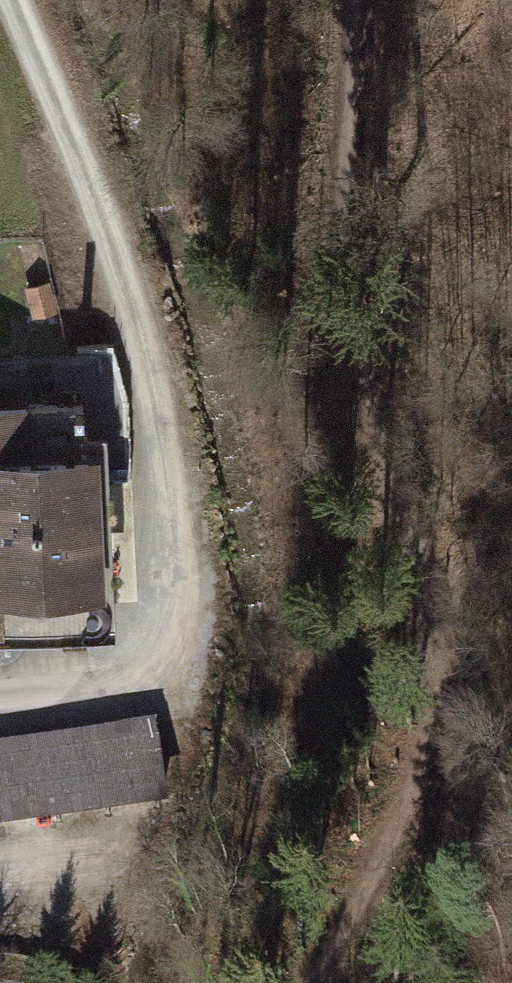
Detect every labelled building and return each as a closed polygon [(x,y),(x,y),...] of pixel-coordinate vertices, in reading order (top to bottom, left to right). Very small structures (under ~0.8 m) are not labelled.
[(98,588),(102,465),(39,463),(41,419),(0,417),(0,585),(98,588)] [(0,743),(0,831),(168,804),(154,718),(0,743)]
